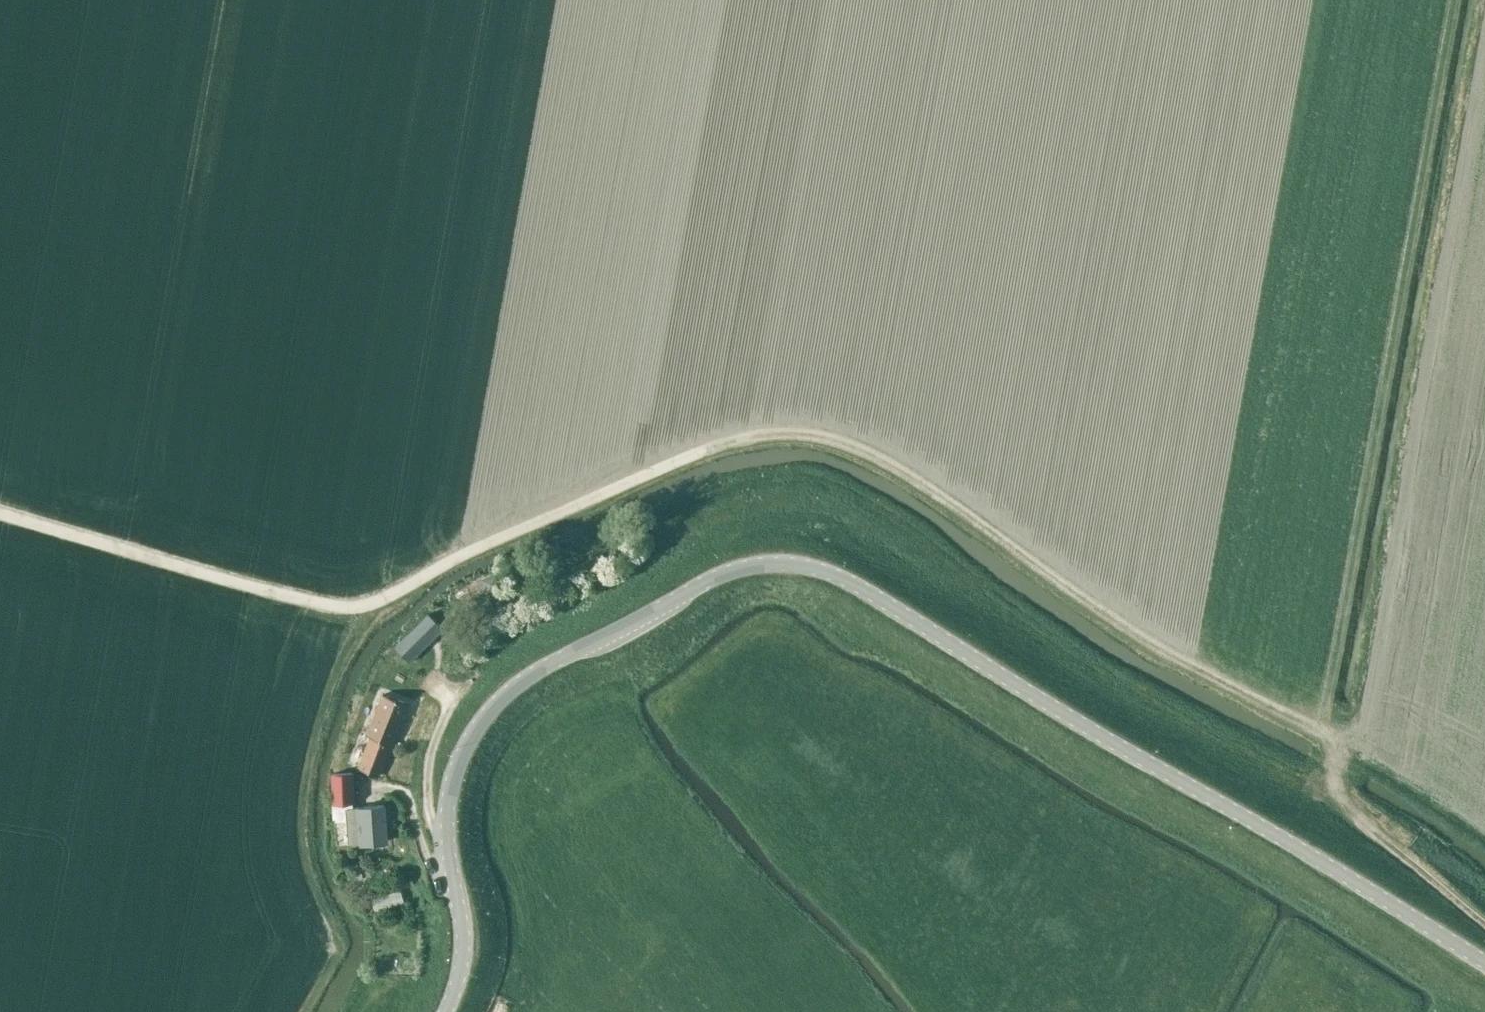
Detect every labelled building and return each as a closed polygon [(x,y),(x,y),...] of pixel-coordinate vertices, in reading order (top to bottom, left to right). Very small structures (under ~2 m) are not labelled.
[(497,571),(484,575),(489,588),(501,584),(497,571)] [(428,614),(411,631),(425,645),(442,628),(428,614)] [(382,694),(366,734),(391,743),(406,704),(395,699),(398,693),(418,702),(429,674),(400,661),(389,688),(393,691),(390,697),(382,694)] [(354,809),(354,803),(352,773),(332,774),(333,803),(332,803),(333,821),(346,820),(348,844),(386,840),(383,805),(358,807),(358,808),(354,809)] [(372,911),(400,902),(396,889),(368,897),(372,911)]
